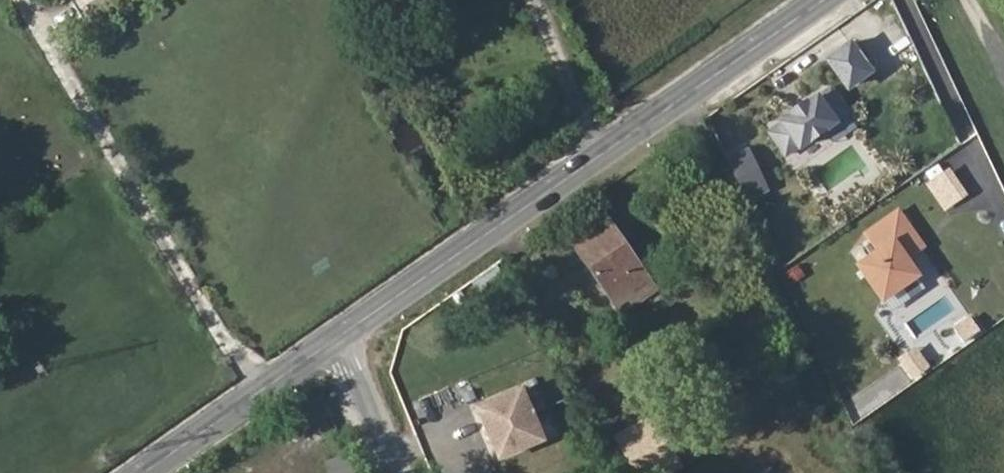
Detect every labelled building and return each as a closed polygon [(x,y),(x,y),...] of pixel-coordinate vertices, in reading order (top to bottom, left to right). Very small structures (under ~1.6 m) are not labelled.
[(856,38),(824,51),(840,89),(872,75),(856,38)] [(770,128),(786,150),(798,141),(799,142),(810,134),(814,138),(819,137),(824,134),(825,129),(824,124),(834,116),(833,115),(846,106),(830,84),(817,93),(816,91),(781,117),(782,119),(770,128)] [(893,215),(864,235),(876,252),(856,266),(878,299),(911,276),(900,259),(917,247),(893,215)] [(576,249),(611,299),(645,276),(610,225),(576,249)] [(620,312),(653,289),(645,276),(611,299),(620,312)] [(491,428),(511,472),(540,472),(516,417),(491,428)] [(324,457),(331,472),(359,472),(349,447),(324,457)]
